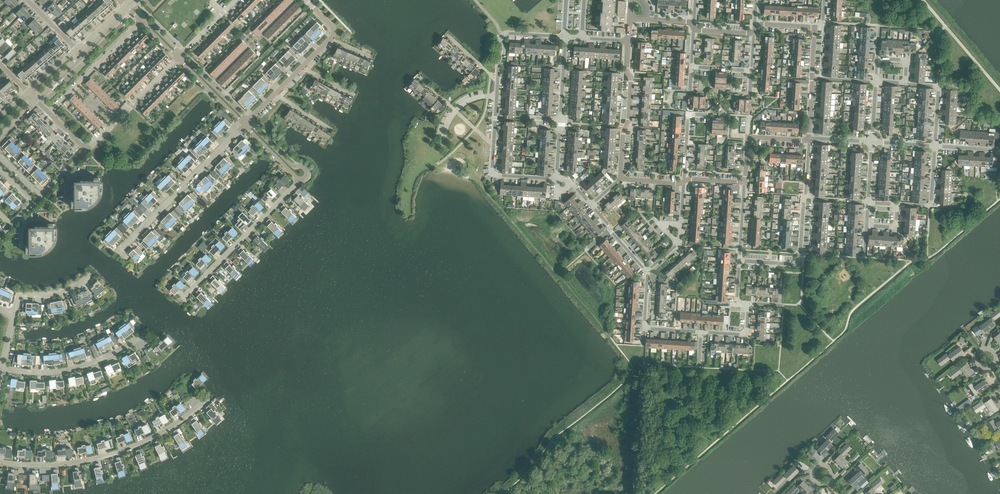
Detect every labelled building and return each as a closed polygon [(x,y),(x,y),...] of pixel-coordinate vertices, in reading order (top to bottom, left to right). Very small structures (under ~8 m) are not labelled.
[(15,10),(19,5),(17,3),(18,3),(15,0),(12,0),(8,5),(11,9),(13,8),(15,10)] [(51,12),(57,6),(53,2),(55,0),(51,0),(50,1),(46,5),(48,7),(47,8),(51,12)] [(98,2),(104,9),(108,6),(103,0),(101,0),(98,2)] [(246,2),(252,8),(256,4),(252,0),(249,0),(246,2)] [(280,1),(276,5),(281,11),(285,7),(280,1)] [(617,14),(625,15),(625,1),(618,1),(617,14)] [(98,2),(94,6),(100,13),(104,9),(98,2)] [(241,2),(240,4),(248,12),(252,8),(246,2),(244,5),(241,2)] [(297,2),(293,6),(298,11),(302,7),(297,2)] [(241,8),(238,10),(244,16),(248,12),(240,4),(238,5),(241,8)] [(16,13),(20,17),(26,11),(22,7),(21,8),(19,5),(15,10),(17,12),(16,13)] [(276,5),(272,9),(277,15),(281,11),(276,5)] [(57,6),(51,12),(55,16),(55,15),(58,17),(62,13),(60,11),(61,10),(57,6)] [(94,6),(90,10),(96,17),(100,13),(94,6)] [(293,6),(289,10),(294,15),(298,11),(293,6)] [(615,7),(597,6),(597,9),(602,9),(602,12),(600,12),(600,16),(595,16),(595,21),(600,21),(600,24),(596,24),(596,27),(601,27),(601,31),(613,32),(614,25),(612,25),(613,14),(614,14),(615,7)] [(85,14),(82,17),(88,24),(92,20),(86,13),(82,9),(81,10),(85,14)] [(272,9),(268,13),(273,19),(277,15),(272,9)] [(90,10),(86,13),(92,20),(96,17),(90,10)] [(233,10),(232,12),(240,21),(244,16),(238,10),(236,13),(233,10)] [(289,10),(285,14),(290,20),(294,15),(289,10)] [(24,20),(27,22),(31,17),(29,15),(30,15),(26,11),(20,17),(23,21),(24,20)] [(841,11),(833,11),(832,16),(832,20),(841,21),(841,11)] [(240,21),(232,12),(230,13),(233,16),(230,19),(236,25),(240,21)] [(715,13),(707,12),(706,18),(710,18),(710,21),(713,21),(713,18),(715,18),(715,13)] [(268,13),(264,17),(269,23),(273,19),(268,13)] [(285,14),(281,18),(286,24),(290,20),(285,14)] [(734,14),(734,20),(735,20),(735,22),(739,22),(739,20),(742,20),(743,15),(734,14)] [(28,25),(31,29),(38,23),(34,19),(33,19),(31,17),(27,22),(29,24),(28,25)] [(82,17),(78,20),(84,27),(88,24),(82,17)] [(264,17),(259,22),(265,27),(269,23),(264,17)] [(281,18),(277,22),(282,28),(286,24),(281,18)] [(78,20),(74,24),(80,31),(84,27),(78,20)] [(228,20),(224,25),(232,33),(234,32),(231,29),(234,27),(228,20)] [(259,22),(255,26),(261,31),(265,27),(259,22)] [(277,22),(272,26),(278,32),(282,28),(277,22)] [(317,22),(310,28),(318,36),(321,34),(320,33),(322,31),(320,30),(322,28),(317,22)] [(38,23),(31,29),(35,33),(36,32),(39,34),(43,30),(41,27),(42,27),(38,23)] [(74,24),(70,27),(76,34),(80,31),(74,24)] [(224,25),(220,29),(226,35),(228,32),(231,35),(232,33),(224,25)] [(255,26),(251,30),(257,35),(261,31),(255,26)] [(272,26),(268,30),(274,36),(278,32),(272,26)] [(76,34),(70,27),(66,31),(72,38),(76,34)] [(304,35),(310,41),(312,39),(313,40),(315,38),(316,39),(318,36),(310,28),(306,33),(304,35)] [(220,29),(216,33),(224,41),(226,40),(223,37),(226,35),(220,29)] [(274,36),(268,30),(264,35),(270,40),(274,36)] [(657,30),(651,30),(651,33),(649,33),(648,37),(651,37),(651,39),(657,39),(657,37),(657,30)] [(137,31),(135,33),(144,42),(148,37),(142,31),(139,34),(137,31)] [(136,37),(134,40),(140,46),(144,42),(135,33),(134,35),(136,37)] [(216,33),(212,37),(218,43),(220,40),(223,43),(224,41),(216,33)] [(765,36),(765,42),(774,42),(774,37),(772,37),(772,34),(769,34),(769,36),(765,36)] [(302,37),(297,41),(305,49),(308,47),(307,46),(309,44),(308,43),(310,41),(304,35),(302,37)] [(793,38),(792,44),(801,44),(802,39),(798,38),(798,36),(795,36),(794,38),(793,38)] [(212,37),(208,41),(216,49),(218,48),(215,45),(218,43),(212,37)] [(58,38),(54,42),(60,49),(64,45),(58,38)] [(438,45),(443,49),(449,42),(447,41),(448,40),(448,41),(448,40),(447,39),(446,39),(445,40),(444,39),(443,39),(438,45)] [(638,42),(637,47),(644,48),(646,48),(647,42),(645,42),(645,40),(642,39),(641,42),(638,42)] [(129,40),(127,41),(136,50),(140,46),(134,40),(131,42),(129,40)] [(241,40),(237,44),(242,49),(246,45),(241,40)] [(3,54),(10,46),(5,41),(0,46),(0,52),(1,53),(1,52),(3,54)] [(128,45),(126,48),(132,54),(136,50),(127,41),(126,43),(128,45)] [(208,41),(204,45),(210,51),(212,48),(215,51),(216,49),(208,41)] [(305,49),(297,41),(293,45),(293,46),(291,47),(291,48),(297,53),(299,51),(300,53),(302,51),(303,52),(305,49)] [(916,42),(910,41),(909,53),(912,53),(912,52),(915,52),(919,48),(918,48),(916,44),(916,42)] [(54,42),(50,45),(56,52),(60,49),(54,42)] [(443,49),(447,53),(453,47),(451,46),(452,45),(453,45),(452,44),(452,43),(451,43),(450,44),(449,42),(443,49)] [(237,44),(233,48),(238,53),(242,49),(237,44)] [(50,45),(46,49),(52,56),(56,52),(50,45)] [(204,45),(200,49),(208,57),(210,56),(207,53),(210,51),(204,45)] [(10,46),(3,54),(5,55),(4,56),(8,60),(16,52),(10,46)] [(339,59),(339,58),(339,57),(343,49),(341,48),(341,47),(340,47),(339,47),(339,48),(337,47),(335,50),(333,56),(335,57),(335,59),(339,59)] [(447,53),(452,57),(458,50),(456,49),(457,48),(457,49),(457,48),(456,48),(456,47),(455,47),(454,48),(453,47),(447,53)] [(121,48),(119,49),(128,58),(132,54),(126,48),(123,50),(121,48)] [(233,48),(229,52),(234,57),(238,53),(233,48)] [(46,49),(42,52),(48,59),(52,56),(46,49)] [(120,53),(118,56),(124,62),(128,58),(119,49),(118,51),(120,53)] [(208,57),(200,49),(196,53),(202,59),(204,56),(207,59),(208,57)] [(250,49),(246,53),(251,58),(255,54),(250,49)] [(288,51),(283,55),(291,63),(294,60),(293,60),(295,58),(294,57),(296,55),(290,49),(288,51)] [(339,58),(345,60),(348,52),(346,52),(347,50),(346,49),(345,49),(345,50),(343,49),(339,57),(339,58)] [(452,57),(456,61),(461,55),(460,54),(461,53),(461,52),(460,51),(459,51),(460,51),(459,52),(458,50),(452,57)] [(915,56),(914,59),(926,60),(926,54),(924,54),(920,50),(916,53),(916,56),(915,56)] [(157,51),(155,53),(164,61),(168,57),(162,51),(159,54),(157,51)] [(345,60),(350,62),(354,54),(352,53),(352,52),(352,53),(352,52),(351,52),(351,51),(350,51),(350,52),(350,53),(348,52),(345,60)] [(42,52),(38,56),(44,63),(48,59),(42,52)] [(229,52),(225,56),(230,61),(234,57),(229,52)] [(156,57),(154,59),(160,65),(164,61),(155,53),(154,54),(156,57)] [(246,53),(242,57),(247,62),(251,58),(246,53)] [(350,62),(356,65),(359,57),(357,56),(358,55),(358,54),(357,54),(356,54),(356,55),(354,54),(350,62)] [(277,61),(283,67),(285,65),(286,67),(288,65),(289,66),(291,63),(283,55),(279,59),(279,60),(277,61)] [(456,61),(460,65),(466,59),(465,57),(465,56),(465,57),(466,57),(465,56),(465,55),(464,55),(463,56),(461,55),(456,61)] [(38,56),(33,59),(40,67),(44,63),(38,56)] [(113,56),(111,57),(120,66),(124,62),(118,56),(115,58),(113,56)] [(225,56),(221,60),(226,65),(230,61),(225,56)] [(356,65),(361,67),(365,59),(363,58),(363,57),(362,56),(361,56),(361,58),(359,57),(356,65)] [(112,61),(110,64),(116,70),(120,66),(111,57),(110,59),(112,61)] [(242,57),(238,61),(243,66),(247,62),(242,57)] [(33,59),(29,63),(36,70),(40,67),(33,59)] [(149,60),(147,61),(156,69),(160,65),(154,59),(151,62),(149,60)] [(365,59),(361,67),(367,69),(370,63),(370,62),(368,61),(369,60),(369,59),(368,59),(367,59),(365,59)] [(460,65),(465,69),(470,63),(469,62),(470,61),(470,60),(469,60),(469,59),(468,59),(469,59),(468,60),(466,59),(460,65)] [(221,60),(217,64),(222,69),(226,65),(221,60)] [(148,65),(146,67),(152,73),(156,69),(147,61),(146,63),(148,65)] [(238,61),(234,65),(239,70),(243,66),(238,61)] [(275,63),(271,68),(279,76),(281,73),(280,72),(282,71),(281,69),(283,67),(277,61),(277,62),(275,64),(275,63)] [(29,63),(25,67),(32,74),(36,70),(29,63)] [(465,69),(469,73),(475,67),(474,65),(474,64),(473,63),(472,64),(470,63),(465,69)] [(105,64),(103,65),(112,74),(116,70),(110,64),(107,66),(105,64)] [(217,64),(213,68),(218,73),(222,69),(217,64)] [(112,74),(103,65),(102,67),(104,69),(101,72),(108,78),(112,74)] [(234,65),(230,69),(235,74),(239,70),(234,65)] [(25,67),(21,70),(27,77),(32,74),(25,67)] [(141,68),(139,69),(148,78),(152,73),(146,67),(143,70),(141,68)] [(469,73),(468,75),(470,78),(471,77),(473,79),(479,72),(478,70),(479,69),(479,68),(478,68),(477,67),(477,68),(475,67),(469,73)] [(218,73),(213,68),(209,72),(214,78),(218,73)] [(279,76),(271,68),(266,72),(267,72),(265,74),(264,74),(270,80),(272,78),(273,79),(275,77),(276,78),(279,76)] [(140,73),(137,75),(144,82),(148,78),(139,69),(138,71),(140,73)] [(174,69),(173,70),(182,79),(186,75),(180,69),(177,72),(174,69)] [(230,69),(226,73),(231,78),(235,74),(230,69)] [(27,77),(21,70),(17,74),(23,81),(27,77)] [(174,75),(171,77),(178,83),(182,79),(173,70),(171,72),(174,75)] [(715,76),(715,80),(720,80),(721,71),(715,71),(715,73),(713,73),(712,76),(715,76)] [(721,71),(720,80),(726,81),(726,77),(729,77),(729,74),(726,74),(727,72),(721,71)] [(226,73),(222,77),(227,82),(231,78),(226,73)] [(643,77),(643,82),(652,83),(652,77),(650,77),(651,75),(647,74),(647,77),(643,77)] [(133,76),(131,77),(140,86),(144,82),(137,75),(135,78),(133,76)] [(261,77),(257,82),(265,90),(267,87),(266,86),(268,84),(267,83),(269,81),(263,75),(263,76),(261,78),(261,77)] [(132,81),(129,84),(136,90),(140,86),(131,77),(130,79),(132,81)] [(166,77),(165,79),(174,87),(178,83),(171,77),(169,80),(166,77)] [(227,82),(222,77),(218,81),(223,86),(227,82)] [(85,83),(89,88),(95,82),(90,78),(85,83)] [(166,83),(163,85),(169,91),(174,87),(165,79),(163,80),(166,83)] [(315,91),(316,90),(320,83),(320,82),(318,81),(319,80),(318,80),(318,79),(317,79),(316,80),(314,80),(310,88),(312,89),(311,91),(315,91)] [(10,80),(5,85),(11,92),(16,87),(10,80)] [(409,86),(414,90),(420,83),(419,82),(419,81),(419,82),(419,81),(418,80),(417,80),(416,81),(416,80),(415,80),(414,80),(409,86)] [(684,80),(675,80),(675,85),(677,85),(676,86),(675,86),(674,89),(680,90),(681,87),(680,86),(680,85),(684,86),(684,80)] [(714,89),(720,89),(720,80),(715,80),(715,83),(712,83),(712,86),(714,87),(714,89)] [(720,80),(720,89),(725,89),(726,87),(728,87),(728,84),(726,84),(726,81),(720,80)] [(792,82),(792,88),(801,88),(801,83),(802,83),(807,83),(807,80),(794,80),(794,82),(792,82)] [(89,88),(93,92),(99,86),(95,82),(89,88)] [(251,88),(250,88),(256,94),(258,92),(260,93),(261,91),(262,92),(265,90),(257,82),(252,86),(251,88)] [(316,90),(321,93),(326,85),(324,83),(324,82),(323,82),(322,82),(321,83),(320,83),(316,90)] [(414,90),(418,94),(424,88),(423,87),(424,86),(424,85),(423,85),(423,84),(422,84),(422,85),(420,83),(414,90)] [(125,84),(123,85),(131,94),(136,90),(129,84),(127,86),(125,84)] [(0,89),(0,90),(6,97),(11,92),(5,85),(0,89)] [(131,94),(123,85),(122,87),(124,89),(121,92),(127,98),(131,94)] [(158,85),(157,87),(165,95),(169,91),(163,85),(161,88),(158,85)] [(321,93),(327,95),(330,88),(329,87),(330,86),(329,86),(329,85),(328,85),(327,85),(328,85),(327,86),(326,85),(321,93)] [(769,85),(760,85),(759,91),(763,91),(763,93),(766,94),(766,91),(768,91),(769,85)] [(93,92),(97,96),(103,90),(99,86),(93,92)] [(158,91),(155,93),(161,99),(165,95),(157,87),(155,88),(158,91)] [(327,95),(332,98),(336,90),(334,89),(335,88),(335,89),(335,88),(334,88),(333,88),(333,87),(333,88),(332,89),(330,88),(327,95)] [(249,90),(244,94),(252,102),(255,100),(254,99),(256,97),(254,96),(256,94),(250,88),(249,90)] [(418,94),(423,98),(429,92),(427,90),(428,90),(428,89),(427,89),(427,88),(426,88),(425,89),(424,88),(418,94)] [(97,96),(101,100),(107,94),(103,90),(97,96)] [(332,98),(337,101),(341,94),(339,93),(340,92),(340,91),(339,91),(339,90),(338,90),(338,91),(336,90),(332,98)] [(423,98),(427,102),(433,96),(431,95),(432,94),(433,94),(432,94),(432,93),(431,92),(431,93),(429,92),(423,98)] [(150,93),(149,95),(157,103),(161,99),(155,93),(153,96),(150,93)] [(337,101),(342,104),(347,96),(345,95),(345,94),(345,93),(344,93),(343,93),(343,95),(341,94),(337,101)] [(688,95),(687,101),(696,102),(696,96),(693,96),(693,93),(690,93),(690,95),(688,95)] [(101,100),(105,104),(111,98),(107,94),(101,100)] [(252,102),(244,94),(237,101),(244,108),(246,106),(247,106),(249,104),(249,105),(252,102)] [(696,96),(696,102),(705,102),(705,97),(703,96),(704,94),(700,94),(700,96),(696,96)] [(68,100),(72,104),(78,99),(73,95),(68,100)] [(150,99),(147,101),(153,107),(157,103),(149,95),(147,96),(150,99)] [(347,96),(342,104),(348,107),(352,101),(352,100),(352,99),(351,99),(350,99),(351,97),(350,96),(349,96),(349,97),(347,96)] [(427,102),(431,106),(438,100),(436,98),(437,98),(437,97),(436,97),(436,96),(435,96),(434,98),(433,96),(427,102)] [(733,98),(733,104),(742,104),(742,99),(739,99),(739,96),(736,96),(735,98),(733,98)] [(742,99),(742,104),(751,105),(751,99),(749,99),(749,97),(746,96),(746,99),(742,99)] [(105,104),(109,108),(115,102),(111,98),(105,104)] [(72,104),(76,108),(82,103),(78,99),(72,104)] [(431,106),(430,108),(432,111),(434,110),(435,112),(442,105),(440,103),(441,102),(441,101),(440,101),(439,101),(440,101),(439,101),(438,100),(431,106)] [(142,101),(141,103),(149,111),(153,107),(147,101),(145,104),(142,101)] [(692,107),(696,107),(696,102),(687,101),(687,107),(689,107),(689,109),(692,110),(692,107)] [(115,102),(109,108),(114,112),(119,107),(115,102)] [(696,102),(696,107),(699,107),(699,110),(702,110),(703,108),(705,108),(705,102),(696,102)] [(76,108),(80,112),(86,107),(82,103),(76,108)] [(149,111),(141,103),(139,104),(142,107),(139,110),(145,116),(149,111)] [(738,110),(741,110),(742,104),(733,104),(733,109),(735,110),(734,112),(738,112),(738,110)] [(742,104),(741,110),(745,110),(745,113),(748,113),(748,110),(750,111),(751,105),(742,104)] [(80,112),(85,116),(90,111),(86,107),(80,112)] [(289,121),(290,119),(295,112),(293,111),(294,110),(294,109),(293,109),(292,109),(291,110),(290,109),(284,117),(286,118),(285,120),(289,121)] [(580,110),(570,110),(569,116),(577,116),(576,120),(579,120),(579,116),(580,116),(580,113),(581,113),(581,110),(580,110)] [(673,115),(672,121),(681,122),(682,116),(678,116),(678,114),(679,114),(679,111),(673,110),(673,113),(675,113),(675,116),(673,115)] [(85,116),(89,120),(94,115),(90,111),(85,116)] [(290,119),(295,123),(300,116),(298,115),(299,113),(298,112),(297,112),(297,113),(295,112),(290,119)] [(27,119),(32,124),(40,116),(37,113),(35,114),(33,113),(27,119)] [(89,120),(93,125),(98,119),(94,115),(89,120)] [(295,123),(300,126),(305,118),(303,117),(304,116),(304,117),(304,116),(303,116),(303,115),(302,115),(301,117),(300,116),(295,123)] [(712,122),(712,125),(717,126),(718,117),(714,117),(714,115),(710,115),(710,118),(709,122),(712,122)] [(32,124),(37,129),(44,123),(42,121),(43,119),(40,116),(32,124)] [(718,117),(717,126),(723,126),(723,123),(726,123),(726,119),(724,119),(724,117),(718,117)] [(220,121),(217,124),(226,132),(229,129),(228,128),(231,124),(225,118),(223,121),(223,120),(221,122),(220,121)] [(300,126),(305,129),(310,122),(308,121),(309,120),(309,119),(308,119),(307,119),(308,119),(307,119),(305,118),(300,126)] [(956,119),(946,118),(945,124),(948,124),(951,128),(956,125),(956,119)] [(98,119),(93,125),(97,129),(102,123),(98,119)] [(760,130),(765,131),(766,122),(760,121),(760,123),(757,123),(757,127),(760,127),(760,130)] [(305,129),(310,132),(315,125),(313,124),(314,123),(313,122),(312,122),(311,123),(310,122),(305,129)] [(37,129),(42,134),(50,126),(47,123),(45,125),(44,123),(37,129)] [(864,124),(852,123),(852,126),(853,126),(853,129),(853,134),(856,134),(856,130),(863,130),(864,124)] [(226,132),(217,124),(214,126),(216,127),(214,129),(212,131),(218,138),(221,134),(222,135),(226,132)] [(310,132),(315,136),(320,129),(318,128),(319,127),(319,126),(318,126),(318,125),(317,125),(318,125),(317,126),(315,125),(310,132)] [(711,134),(717,135),(717,126),(712,125),(712,129),(709,129),(709,132),(711,132),(711,134)] [(894,126),(882,125),(882,131),(889,132),(889,136),(891,136),(892,132),(892,129),(893,129),(894,126)] [(42,134),(48,139),(54,133),(52,131),(54,130),(50,126),(42,134)] [(717,126),(717,135),(723,135),(723,133),(725,133),(725,130),(723,130),(723,126),(717,126)] [(568,131),(568,137),(578,137),(578,138),(580,138),(580,135),(578,135),(579,131),(579,127),(576,127),(576,131),(568,131)] [(315,136),(320,139),(325,131),(324,130),(324,129),(324,130),(324,129),(323,129),(323,128),(322,128),(321,130),(320,129),(315,136)] [(960,140),(966,141),(966,131),(960,130),(956,134),(960,138),(960,140)] [(325,131),(320,139),(326,142),(330,136),(330,135),(328,134),(329,133),(329,132),(328,132),(327,132),(328,132),(327,132),(325,131)] [(48,139),(53,144),(61,136),(57,133),(56,135),(54,133),(48,139)] [(53,144),(58,149),(64,143),(62,141),(64,140),(61,136),(53,144)] [(202,139),(199,142),(207,150),(211,147),(210,146),(213,143),(210,139),(207,136),(207,137),(205,139),(203,140),(202,139)] [(241,141),(238,144),(246,152),(249,150),(247,148),(249,147),(249,146),(251,144),(245,138),(242,141),(241,141)] [(2,146),(8,153),(16,146),(9,139),(2,146)] [(207,150),(199,142),(196,144),(198,146),(196,147),(196,148),(194,150),(191,152),(197,158),(203,153),(204,153),(207,150)] [(726,145),(725,151),(734,152),(734,146),(734,142),(728,142),(728,146),(726,145)] [(58,149),(63,155),(71,147),(67,143),(66,145),(64,143),(58,149)] [(246,152),(238,144),(234,147),(235,148),(232,151),(238,158),(238,157),(240,155),(242,154),(243,155),(246,152)] [(8,153),(15,159),(22,152),(16,146),(8,153)] [(71,147),(63,155),(68,159),(68,160),(74,154),(72,152),(74,150),(71,147)] [(850,155),(850,158),(861,159),(862,153),(855,152),(855,148),(852,148),(852,152),(851,155),(850,155)] [(880,154),(880,160),(891,161),(892,158),(890,158),(890,155),(891,150),(888,150),(887,154),(880,154)] [(15,159),(22,166),(29,159),(22,152),(15,159)] [(184,157),(181,160),(189,168),(193,165),(192,164),(195,161),(191,157),(193,154),(191,152),(189,155),(187,157),(185,159),(184,157)] [(769,162),(775,163),(775,154),(770,153),(769,157),(767,157),(767,160),(769,160),(769,162)] [(797,155),(796,164),(796,166),(802,167),(802,162),(805,163),(805,159),(802,159),(802,155),(797,155)] [(958,165),(964,165),(965,155),(959,155),(959,157),(955,161),(958,165)] [(223,159),(219,162),(228,170),(231,168),(229,166),(231,165),(233,163),(227,156),(224,160),(223,159)] [(22,166),(28,172),(35,165),(29,159),(22,166)] [(189,168),(181,160),(178,163),(179,164),(178,166),(176,168),(182,174),(185,171),(186,172),(189,168)] [(228,170),(219,162),(216,165),(217,166),(214,170),(220,176),(222,173),(222,174),(224,172),(225,173),(228,170)] [(604,168),(603,170),(605,171),(607,168),(614,168),(614,162),(604,162),(604,168)] [(644,163),(635,162),(635,168),(638,168),(638,171),(641,171),(642,168),(643,168),(644,163)] [(756,170),(765,171),(766,165),(764,165),(764,162),(761,162),(760,165),(757,165),(756,170)] [(676,165),(667,164),(667,170),(669,170),(669,172),(672,173),(672,170),(676,170),(676,165)] [(28,172),(35,179),(42,172),(35,165),(28,172)] [(576,166),(566,165),(566,171),(568,171),(572,175),(576,172),(576,166)] [(942,169),(942,175),(952,176),(953,170),(949,166),(945,170),(942,169)] [(602,172),(597,176),(604,183),(608,179),(604,174),(605,171),(603,170),(602,172)] [(42,172),(35,179),(41,186),(49,178),(42,172)] [(205,177),(201,180),(210,189),(212,186),(211,185),(213,183),(215,180),(216,180),(217,178),(211,172),(205,178),(205,177)] [(165,176),(163,178),(171,187),(174,183),(174,182),(177,179),(171,173),(169,175),(168,175),(167,177),(165,176)] [(592,174),(590,176),(600,187),(604,183),(597,176),(595,177),(592,174)] [(274,185),(279,190),(284,184),(285,185),(289,181),(284,176),(280,179),(279,178),(277,181),(278,182),(274,185)] [(591,181),(589,183),(595,191),(600,187),(590,176),(588,178),(591,181)] [(101,178),(96,178),(84,178),(84,181),(80,181),(80,184),(79,184),(78,183),(77,183),(76,184),(76,185),(76,186),(77,186),(77,187),(77,188),(75,188),(75,191),(71,191),(71,192),(71,208),(81,209),(84,208),(87,207),(89,206),(91,205),(93,204),(95,202),(97,200),(98,198),(99,196),(100,194),(100,193),(101,190),(101,188),(101,181),(101,178)] [(171,187),(163,178),(160,181),(161,182),(160,184),(158,186),(157,186),(164,192),(167,189),(168,190),(171,187)] [(210,189),(201,180),(198,184),(199,184),(196,188),(202,194),(204,192),(206,190),(207,191),(210,189)] [(595,191),(589,183),(586,185),(584,182),(582,184),(591,195),(595,191)] [(3,197),(9,192),(6,189),(7,188),(3,184),(0,187),(0,195),(1,194),(3,197)] [(695,187),(695,192),(704,193),(704,187),(702,187),(702,185),(699,184),(699,187),(695,187)] [(723,188),(722,194),(731,195),(732,189),(728,189),(728,186),(725,186),(725,189),(723,188)] [(624,189),(626,195),(627,198),(630,197),(635,197),(636,188),(630,188),(624,189)] [(261,198),(266,203),(271,197),(272,198),(276,194),(271,189),(267,192),(266,191),(264,194),(265,195),(261,198)] [(652,190),(647,189),(646,198),(652,198),(652,197),(654,197),(655,193),(652,193),(652,190)] [(147,194),(145,196),(153,205),(156,202),(155,201),(159,197),(153,191),(152,191),(153,191),(150,194),(150,193),(149,195),(147,194)] [(5,200),(9,204),(16,197),(12,193),(11,194),(9,192),(3,197),(4,197),(6,199),(5,200)] [(308,205),(306,202),(303,200),(304,199),(302,196),(301,197),(295,192),(293,195),(296,198),(295,200),(304,209),(308,205)] [(619,192),(615,196),(621,202),(625,199),(627,198),(626,195),(623,196),(619,192)] [(186,195),(183,199),(192,207),(194,204),(193,203),(195,201),(197,199),(191,193),(187,196),(186,195)] [(564,203),(568,207),(575,201),(573,199),(576,196),(574,194),(564,203)] [(139,205),(137,207),(143,213),(149,207),(150,208),(153,205),(145,196),(142,199),(143,200),(142,202),(140,204),(139,204),(139,205)] [(615,196),(611,199),(617,206),(621,202),(615,196)] [(16,197),(9,204),(14,209),(15,208),(17,210),(16,210),(17,210),(19,207),(22,205),(20,203),(21,201),(16,197)] [(181,210),(179,212),(181,215),(188,208),(189,210),(192,207),(183,199),(180,202),(181,203),(177,206),(181,210)] [(611,199),(607,203),(612,210),(617,206),(611,199)] [(568,207),(571,212),(582,202),(580,200),(577,203),(575,201),(568,207)] [(248,211),(253,216),(258,210),(259,211),(263,207),(258,202),(254,206),(253,205),(250,207),(252,208),(248,211)] [(571,212),(575,216),(583,209),(581,207),(584,205),(582,202),(571,212)] [(612,210),(607,203),(602,207),(605,209),(603,211),(605,214),(607,212),(608,213),(612,210)] [(282,212),(289,220),(291,221),(296,217),(291,212),(292,211),(289,209),(288,210),(283,204),(281,207),(284,210),(282,212)] [(129,212),(127,215),(135,223),(138,220),(137,219),(143,213),(137,207),(136,206),(136,205),(133,208),(134,210),(132,212),(130,213),(129,212)] [(575,216),(579,220),(587,214),(583,209),(575,216)] [(168,214),(165,217),(174,225),(176,222),(175,221),(177,219),(176,219),(179,217),(173,211),(169,214),(168,214)] [(564,211),(559,215),(563,219),(564,218),(567,215),(564,211)] [(246,225),(250,220),(242,212),(236,219),(238,221),(233,226),(238,231),(245,223),(246,225)] [(579,220),(583,225),(590,218),(587,214),(579,220)] [(119,225),(122,228),(125,231),(131,225),(132,226),(135,223),(127,215),(124,217),(125,219),(123,220),(124,221),(122,223),(121,222),(121,223),(119,225)] [(174,225),(165,217),(162,220),(163,221),(159,224),(166,230),(168,228),(170,227),(171,228),(174,225)] [(583,225),(586,229),(597,219),(595,217),(592,220),(590,218),(583,225)] [(268,227),(275,234),(277,236),(282,231),(276,226),(278,225),(275,223),(274,224),(269,219),(266,221),(270,225),(268,227)] [(586,229),(590,233),(598,226),(596,224),(599,222),(597,219),(586,229)] [(621,226),(625,230),(631,224),(628,220),(626,221),(624,219),(622,221),(624,223),(621,226)] [(30,237),(28,237),(25,237),(25,254),(35,254),(38,254),(41,253),(44,252),(46,251),(48,250),(50,248),(52,246),(53,244),(54,242),(55,239),(56,236),(56,233),(56,226),(56,224),(39,224),(39,227),(35,227),(35,230),(34,230),(33,230),(33,229),(32,229),(31,229),(31,230),(30,230),(30,231),(31,232),(32,232),(31,234),(30,234),(30,237)] [(625,230),(628,234),(635,228),(631,224),(625,230)] [(111,230),(108,233),(117,241),(120,238),(119,237),(123,234),(119,231),(122,228),(119,225),(116,228),(114,230),(112,232),(111,230)] [(598,226),(590,233),(594,238),(605,228),(603,226),(600,229),(598,226)] [(158,228),(155,230),(163,238),(165,235),(158,228)] [(232,237),(233,238),(237,234),(232,228),(228,232),(227,231),(224,233),(225,234),(222,238),(227,242),(232,237)] [(628,234),(632,238),(638,232),(635,228),(628,234)] [(147,235),(155,243),(157,245),(163,238),(155,230),(154,229),(151,233),(150,232),(147,235)] [(915,231),(903,230),(903,233),(904,233),(904,236),(908,240),(912,236),(914,237),(915,231)] [(632,238),(635,242),(642,236),(638,232),(632,238)] [(117,241),(108,233),(106,236),(107,237),(105,239),(103,241),(109,247),(113,244),(114,245),(117,241)] [(254,241),(261,248),(263,250),(267,245),(262,240),(263,239),(261,237),(260,238),(255,233),(252,235),(256,239),(254,241)] [(155,243),(147,235),(144,238),(145,239),(141,242),(148,249),(148,248),(150,246),(151,245),(153,246),(155,243)] [(699,236),(690,235),(689,244),(699,245),(699,242),(698,242),(699,236)] [(897,235),(897,247),(902,247),(903,245),(907,241),(903,237),(900,237),(900,235),(897,235)] [(635,242),(639,246),(646,240),(642,236),(635,242)] [(731,238),(722,237),(722,243),(723,243),(723,246),(727,246),(727,243),(731,244),(731,238)] [(639,246),(642,250),(649,244),(652,242),(648,238),(646,240),(639,246)] [(599,245),(602,249),(609,244),(605,239),(599,245)] [(759,240),(750,239),(749,245),(753,245),(753,248),(756,248),(756,245),(758,245),(759,240)] [(219,250),(220,251),(224,247),(219,241),(215,245),(214,244),(211,246),(212,247),(209,251),(214,255),(219,250)] [(791,242),(782,241),(781,247),(783,247),(783,250),(787,250),(787,247),(790,248),(791,242)] [(602,249),(606,253),(613,248),(609,244),(602,249)] [(642,250),(646,254),(653,248),(649,244),(642,250)] [(133,251),(132,250),(129,253),(137,262),(140,259),(139,258),(143,253),(137,247),(133,251)] [(240,255),(248,263),(249,264),(253,260),(248,254),(249,253),(247,251),(246,252),(241,247),(238,250),(242,253),(240,255)] [(606,253),(610,258),(616,252),(613,248),(606,253)] [(653,248),(646,254),(650,259),(652,256),(654,258),(657,256),(656,255),(655,254),(656,253),(653,248)] [(688,250),(684,254),(690,261),(694,257),(693,256),(694,254),(695,254),(693,252),(691,253),(688,250)] [(610,258),(608,259),(611,263),(613,262),(620,256),(616,252),(610,258)] [(206,263),(207,264),(211,260),(206,254),(202,258),(201,257),(198,259),(199,260),(196,264),(200,268),(206,263)] [(684,254),(680,258),(686,264),(690,261),(684,254)] [(613,262),(617,266),(623,260),(620,256),(613,262)] [(680,258),(676,261),(682,268),(686,264),(680,258)] [(623,260),(617,266),(620,270),(627,264),(623,260)] [(226,269),(233,276),(235,278),(239,274),(234,269),(235,268),(233,265),(232,266),(227,261),(224,264),(228,267),(226,269)] [(676,261),(672,265),(678,272),(682,268),(676,261)] [(620,270),(624,274),(631,268),(627,264),(620,270)] [(672,265),(668,268),(674,275),(678,272),(672,265)] [(193,276),(194,277),(198,273),(192,267),(189,271),(188,270),(185,272),(186,274),(183,277),(187,281),(193,276)] [(631,268),(624,274),(628,278),(634,272),(631,268)] [(667,276),(666,280),(668,281),(670,279),(674,275),(668,268),(664,272),(667,276)] [(212,283),(219,291),(221,292),(225,288),(220,283),(221,282),(219,279),(218,280),(213,275),(210,278),(213,281),(212,283)] [(630,281),(630,287),(639,287),(639,282),(636,281),(636,279),(632,278),(632,281),(630,281)] [(102,294),(100,293),(102,292),(105,289),(97,280),(93,283),(94,284),(90,288),(98,297),(102,294)] [(180,289),(181,290),(185,286),(179,280),(176,284),(175,283),(172,286),(173,287),(170,290),(174,295),(180,289)] [(658,283),(658,289),(667,289),(667,284),(668,281),(666,280),(664,283),(662,283),(658,283)] [(0,297),(0,300),(3,301),(4,300),(8,302),(8,301),(9,299),(10,298),(12,294),(11,294),(9,293),(7,292),(7,290),(4,288),(0,297)] [(197,297),(205,305),(207,306),(211,302),(206,297),(207,296),(205,294),(204,295),(198,289),(196,292),(199,296),(197,297)] [(82,291),(78,293),(83,304),(86,302),(87,304),(92,301),(87,290),(82,292),(82,291)] [(83,304),(78,293),(74,295),(74,297),(70,299),(74,307),(74,306),(77,305),(79,304),(80,306),(83,304)] [(725,295),(716,295),(716,300),(717,301),(717,303),(724,304),(724,301),(725,295)] [(60,300),(55,301),(58,313),(62,312),(61,310),(64,310),(66,309),(67,309),(65,300),(60,301),(60,300)] [(58,313),(55,301),(51,302),(51,303),(47,304),(48,312),(48,313),(49,315),(58,313)] [(27,314),(31,315),(32,303),(27,302),(27,304),(23,303),(22,312),(25,312),(28,313),(27,314)] [(32,303),(31,315),(35,315),(35,313),(38,313),(40,313),(41,313),(41,310),(41,305),(37,304),(37,303),(32,303)] [(991,315),(993,318),(991,319),(991,318),(985,323),(984,322),(974,329),(978,335),(984,330),(985,332),(995,324),(992,320),(994,319),(994,320),(999,315),(999,310),(999,309),(991,315)] [(665,311),(657,310),(656,316),(660,316),(660,319),(663,319),(663,316),(665,316),(665,311)] [(125,323),(122,325),(129,335),(132,332),(132,331),(135,328),(133,325),(130,321),(128,323),(126,324),(125,323)] [(129,335),(122,325),(119,328),(120,329),(115,332),(121,339),(124,337),(125,338),(129,335)] [(766,333),(757,333),(756,338),(760,339),(760,341),(763,342),(763,339),(765,339),(766,333)] [(104,337),(100,339),(106,349),(110,347),(109,346),(113,344),(109,334),(104,337)] [(171,341),(167,337),(162,341),(161,340),(158,343),(159,344),(154,349),(156,351),(160,348),(162,350),(171,341)] [(106,349),(100,339),(97,340),(98,342),(96,343),(93,345),(93,344),(93,345),(97,352),(101,350),(101,351),(106,349)] [(689,341),(689,350),(694,350),(694,349),(697,349),(697,345),(697,342),(695,342),(689,341)] [(80,347),(77,348),(80,359),(85,358),(84,357),(89,355),(86,344),(80,346),(80,347)] [(743,345),(743,354),(748,354),(748,352),(751,352),(751,349),(749,349),(749,345),(743,345)] [(960,347),(949,355),(950,355),(948,356),(946,354),(938,360),(941,365),(950,358),(949,358),(951,357),(954,360),(964,352),(960,347)] [(80,359),(77,348),(73,349),(74,351),(71,351),(69,352),(68,352),(70,356),(71,361),(75,359),(76,360),(80,359)] [(56,352),(52,353),(53,364),(58,364),(58,363),(63,362),(62,361),(62,353),(61,354),(59,354),(56,354),(56,352)] [(134,360),(138,357),(134,352),(128,356),(127,354),(122,357),(123,359),(126,364),(131,361),(131,363),(134,361),(134,360)] [(21,364),(26,365),(27,353),(23,353),(23,355),(21,354),(21,355),(18,354),(17,363),(22,363),(21,364)] [(27,353),(26,365),(31,365),(31,364),(36,364),(36,356),(33,355),(31,355),(31,353),(27,353)] [(53,364),(52,353),(48,353),(49,355),(46,355),(43,356),(43,355),(44,364),(49,364),(49,365),(53,364)] [(116,369),(121,367),(118,362),(111,365),(110,364),(105,366),(108,373),(113,371),(114,372),(117,371),(116,369)] [(967,376),(973,372),(967,364),(961,368),(960,369),(958,367),(950,374),(953,378),(961,371),(962,370),(967,376)] [(102,376),(100,370),(93,372),(93,371),(87,373),(91,384),(96,383),(95,380),(98,379),(98,378),(102,376)] [(206,379),(201,374),(196,379),(195,378),(193,380),(194,381),(188,386),(191,389),(195,385),(196,387),(206,379)] [(79,383),(84,382),(82,376),(75,378),(74,376),(69,377),(70,385),(75,384),(76,385),(79,385),(79,383)] [(19,387),(24,388),(25,382),(17,381),(17,379),(12,378),(10,386),(16,387),(16,388),(19,389),(19,387)] [(59,387),(64,386),(63,380),(56,381),(55,379),(50,380),(50,381),(50,388),(56,387),(56,389),(59,388),(59,387)] [(39,388),(44,388),(44,382),(36,382),(36,380),(31,380),(30,388),(36,388),(36,390),(39,390),(39,388)] [(984,380),(975,386),(976,387),(974,388),(971,383),(967,387),(973,395),(977,392),(975,390),(977,388),(980,392),(988,386),(984,380)] [(993,410),(997,407),(991,399),(985,402),(985,403),(984,404),(982,401),(974,407),(977,412),(985,406),(987,405),(991,411),(989,413),(990,415),(995,412),(993,410)] [(174,405),(172,407),(173,408),(169,411),(172,416),(179,411),(180,413),(184,409),(180,403),(175,406),(174,405)] [(207,413),(214,421),(215,422),(220,418),(215,413),(216,412),(214,410),(216,408),(211,403),(205,407),(209,411),(207,413)] [(152,421),(155,427),(162,422),(162,424),(167,421),(163,414),(159,417),(158,416),(155,417),(156,419),(152,421)] [(192,425),(198,434),(199,435),(204,431),(200,425),(201,425),(199,422),(198,423),(194,417),(191,419),(194,423),(192,425)] [(997,423),(995,424),(993,420),(988,423),(994,432),(998,429),(997,426),(998,425),(999,428),(999,421),(997,423)] [(136,435),(137,436),(144,432),(144,434),(150,431),(146,424),(141,426),(140,425),(137,426),(138,428),(134,430),(135,432),(136,435)] [(174,437),(180,446),(181,448),(186,444),(182,438),(183,437),(181,435),(180,435),(176,429),(173,431),(176,435),(174,437)] [(834,429),(827,437),(829,439),(827,440),(818,449),(823,454),(832,445),(829,442),(830,440),(830,441),(838,433),(834,429)] [(123,434),(122,433),(119,434),(120,435),(115,437),(118,443),(125,440),(125,442),(131,440),(128,432),(123,434)] [(96,443),(98,449),(106,447),(106,448),(112,447),(109,439),(104,441),(104,439),(100,440),(101,442),(96,443)] [(155,447),(161,459),(166,456),(163,449),(164,449),(163,446),(161,446),(158,440),(155,442),(157,446),(155,447)] [(90,444),(85,445),(85,444),(81,445),(81,446),(77,447),(78,453),(86,452),(86,453),(92,452),(92,451),(94,450),(93,446),(91,447),(90,444)] [(847,444),(839,451),(841,453),(840,455),(840,454),(835,459),(842,467),(847,462),(841,456),(843,455),(851,448),(847,444)] [(10,456),(11,449),(6,448),(6,446),(2,446),(2,448),(0,447),(0,454),(4,454),(4,456),(10,456)] [(66,455),(66,456),(72,456),(71,448),(65,449),(65,447),(62,447),(62,449),(57,450),(58,456),(66,455)] [(25,458),(31,458),(31,450),(25,450),(26,448),(22,448),(22,450),(17,449),(17,456),(25,456),(25,458)] [(42,449),(42,450),(37,450),(37,457),(45,456),(45,458),(51,458),(51,457),(51,453),(51,450),(45,450),(45,448),(42,449)] [(135,456),(140,467),(140,468),(146,466),(143,459),(144,458),(143,455),(142,456),(139,449),(136,451),(137,455),(135,456)] [(115,463),(118,474),(119,476),(125,474),(122,467),(124,466),(123,463),(121,464),(119,457),(116,458),(117,462),(115,463)] [(94,469),(96,480),(97,481),(103,480),(101,473),(103,473),(102,469),(101,470),(99,463),(95,464),(96,468),(94,469)] [(864,475),(868,471),(860,463),(856,467),(860,471),(859,472),(858,472),(849,481),(853,486),(863,477),(860,474),(861,472),(864,475)] [(793,465),(784,475),(783,476),(781,474),(773,482),(777,486),(785,478),(786,477),(789,480),(798,471),(793,465)] [(73,473),(74,484),(74,485),(81,484),(80,477),(81,477),(81,474),(79,474),(78,467),(74,467),(75,472),(73,473)] [(8,473),(7,484),(7,486),(13,487),(14,480),(15,480),(15,476),(14,476),(15,469),(11,469),(10,473),(8,473)] [(51,481),(52,486),(52,487),(58,487),(58,480),(59,480),(59,477),(57,477),(57,469),(53,470),(54,474),(51,475),(51,481)] [(871,485),(873,487),(871,488),(866,493),(867,493),(876,493),(873,490),(874,489),(882,482),(879,478),(871,485)] [(810,489),(802,481),(802,482),(797,486),(798,486),(796,488),(794,486),(787,493),(788,493),(794,493),(798,489),(799,488),(804,492),(802,493),(807,493),(805,493),(810,489)]
